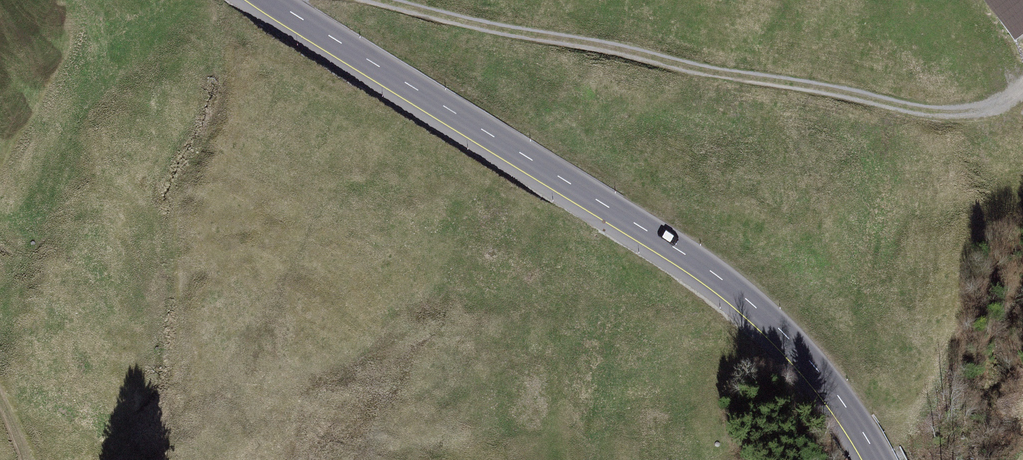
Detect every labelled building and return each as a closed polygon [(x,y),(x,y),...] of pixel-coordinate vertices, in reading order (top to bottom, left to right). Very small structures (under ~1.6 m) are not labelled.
[(994,8),(1020,43),(1022,41),(1022,0),(1004,0),(994,8)]
